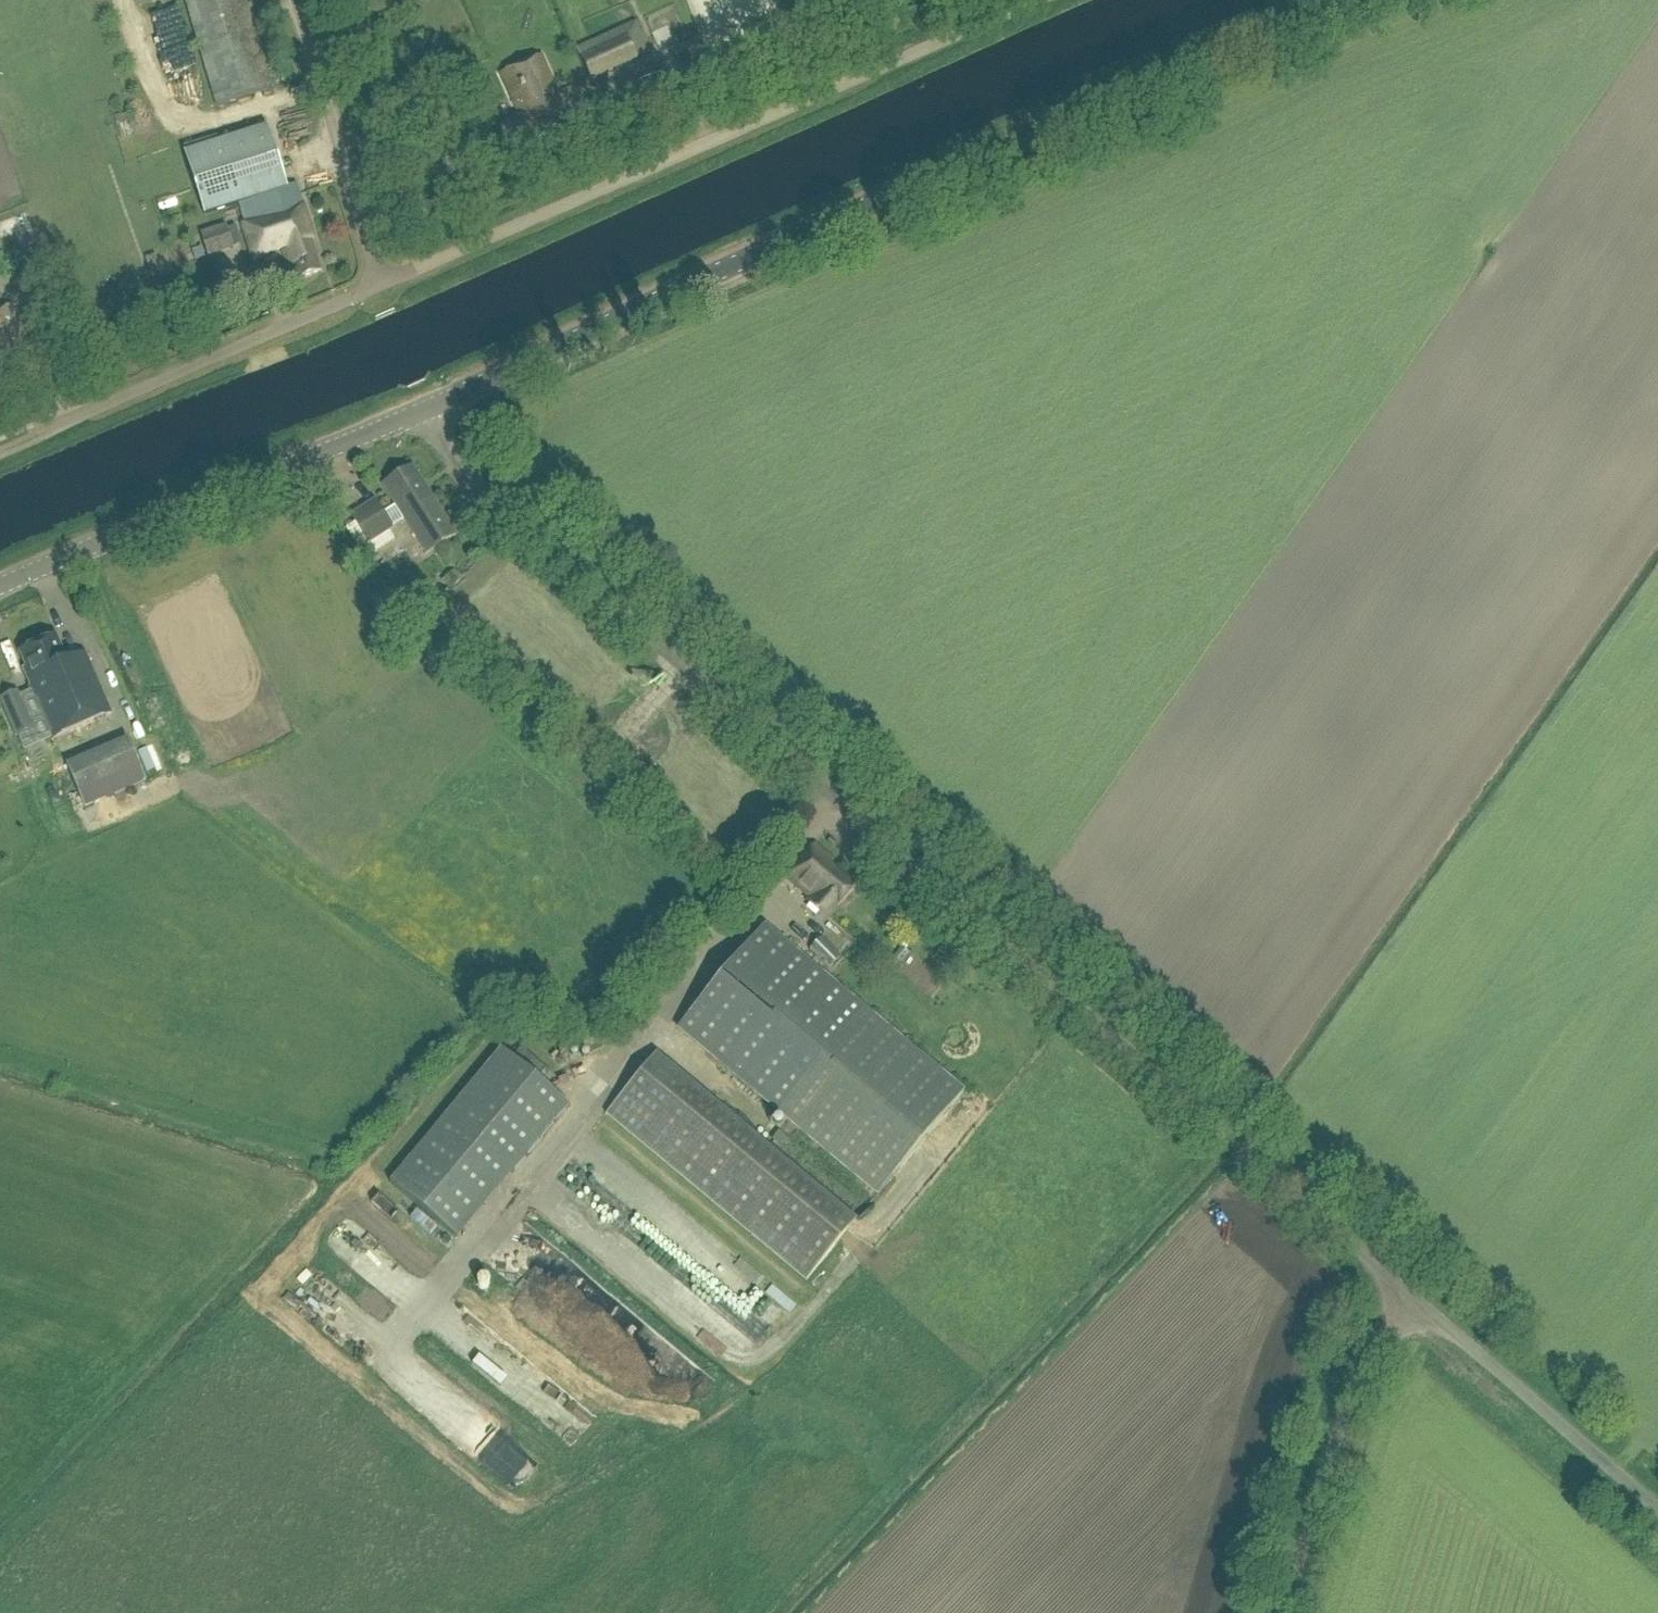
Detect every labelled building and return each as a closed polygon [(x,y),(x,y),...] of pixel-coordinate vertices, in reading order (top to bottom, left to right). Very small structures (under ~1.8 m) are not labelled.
[(183,10),(178,0),(151,0),(161,21),(183,10)] [(244,0),(186,0),(219,111),(272,95),(244,0)] [(645,55),(631,26),(576,52),(591,83),(635,62),(634,60),(645,55)] [(571,125),(541,58),(501,76),(519,118),(504,124),(516,150),(571,125)] [(286,193),(267,130),(184,155),(203,218),(236,208),(242,227),(240,228),(251,266),(260,263),(261,258),(279,252),(284,271),(279,272),(283,286),(317,276),(308,245),(311,244),(295,190),(286,193)] [(234,250),(226,227),(201,235),(208,258),(234,250)] [(0,386),(38,370),(12,307),(0,312),(0,385),(0,386)] [(454,537),(411,469),(384,486),(397,506),(382,515),(376,505),(353,520),(367,543),(405,518),(428,554),(454,537)] [(380,554),(401,545),(396,534),(375,543),(380,554)] [(68,662),(57,637),(19,653),(26,670),(23,671),(31,689),(29,689),(51,741),(53,741),(60,758),(89,746),(81,728),(111,715),(84,655),(68,662)] [(2,700),(17,735),(29,730),(14,694),(2,700)] [(832,861),(816,847),(787,881),(807,899),(805,902),(827,922),(856,888),(829,865),(832,861)] [(964,1092),(765,926),(677,1032),(876,1198),(964,1092)] [(840,959),(819,941),(808,955),(828,972),(840,959)] [(501,1051),(391,1185),(459,1241),(569,1107),(501,1051)] [(853,1219),(657,1055),(606,1116),(802,1280),(853,1219)] [(299,1284),(288,1295),(308,1316),(319,1306),(299,1284)]
